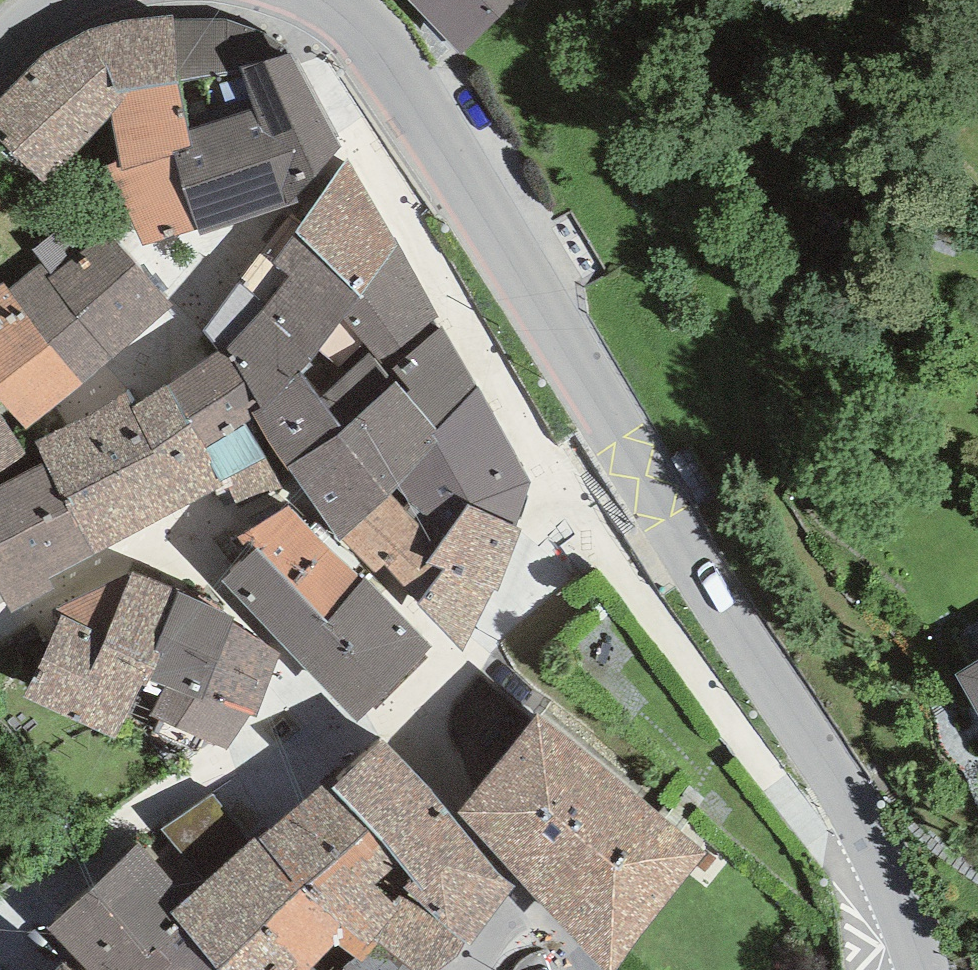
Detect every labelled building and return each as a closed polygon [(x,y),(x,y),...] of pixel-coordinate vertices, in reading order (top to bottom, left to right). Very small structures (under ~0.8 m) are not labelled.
[(416,9),(425,0),(408,0),(416,9)] [(416,9),(459,52),(513,0),(425,0),(416,9)] [(0,98),(0,140),(43,184),(111,115),(127,95),(178,84),(172,19),(172,16),(123,19),(88,29),(47,51),(0,98)] [(226,20),(172,19),(178,84),(192,146),(173,151),(174,156),(197,230),(199,238),(294,203),(342,148),(289,52),(263,32),(226,20)] [(192,146),(178,84),(127,95),(111,115),(119,160),(121,169),(174,156),(173,151),(192,146)] [(119,160),(106,166),(142,246),(197,230),(174,156),(121,169),(119,160)] [(348,159),(322,192),(321,195),(381,269),(398,244),(348,159)] [(381,269),(321,195),(301,223),(295,232),(361,299),(381,269)] [(291,215),(259,255),(344,317),(361,299),(295,232),(301,223),(291,215)] [(40,263),(8,289),(83,383),(174,306),(106,231),(52,276),(40,263)] [(361,299),(344,317),(370,351),(387,372),(442,324),(398,244),(381,269),(361,299)] [(344,317),(259,255),(238,284),(268,305),(263,309),(317,354),(344,317)] [(0,284),(0,398),(25,429),(83,383),(8,289),(3,282),(0,284)] [(268,305),(238,284),(204,330),(218,352),(221,350),(261,407),(300,371),(317,354),(263,309),(268,305)] [(342,432),(287,468),(296,480),(339,541),(389,496),(397,490),(434,446),(428,435),(434,427),(477,388),(442,324),(387,372),(396,382),(342,432)] [(218,352),(169,387),(205,449),(254,417),(250,414),(261,407),(221,350),(218,352)] [(261,407),(250,414),(254,417),(287,468),(342,432),(396,382),(387,372),(370,351),(320,400),(300,371),(261,407)] [(129,391),(33,442),(43,463),(94,556),(223,484),(205,449),(169,387),(138,405),(129,391)] [(477,388),(434,427),(428,435),(434,446),(397,490),(436,549),(466,505),(515,527),(531,480),(477,388)] [(26,454),(0,412),(0,471),(26,454)] [(235,504),(296,480),(287,468),(254,417),(205,449),(223,484),(226,483),(235,504)] [(0,486),(0,593),(11,613),(56,588),(50,579),(94,556),(43,463),(0,486)] [(436,549),(389,496),(339,541),(400,603),(409,596),(418,603),(444,569),(426,564),(436,549)] [(515,527),(466,505),(436,549),(426,564),(444,569),(418,603),(462,652),(492,588),(498,592),(521,530),(515,527)] [(238,537),(250,554),(256,549),(292,586),(330,548),(288,506),(238,537)] [(330,548),(292,586),(327,622),(364,579),(330,548)] [(292,586),(256,549),(250,554),(221,581),(357,722),(386,694),(327,622),(292,586)] [(179,592),(130,570),(128,577),(68,719),(116,741),(148,679),(161,653),(154,649),(179,592)] [(68,719),(128,577),(55,610),(62,614),(23,697),(68,719)] [(364,579),(327,622),(386,694),(433,647),(364,579)] [(235,618),(179,592),(154,649),(161,653),(148,679),(165,686),(150,716),(176,728),(194,699),(201,702),(233,623),(235,618)] [(281,652),(233,623),(201,702),(194,699),(176,728),(228,751),(251,714),(257,717),(281,652)] [(954,674),(977,717),(977,661),(954,674)] [(536,715),(458,813),(533,897),(602,969),(614,969),(706,853),(536,715)] [(380,739),(326,790),(418,884),(405,891),(466,945),(515,886),(380,739)] [(322,785),(257,838),(345,934),(336,942),(361,963),(377,943),(409,969),(439,969),(466,945),(405,891),(418,884),(326,790),(322,785)] [(257,838),(188,897),(171,915),(182,929),(218,969),(307,969),(312,966),(336,942),(345,934),(257,838)] [(188,897),(138,844),(89,893),(125,933),(148,960),(158,951),(182,929),(171,915),(188,897)] [(89,893),(47,931),(87,969),(92,969),(125,933),(89,893)] [(182,929),(158,951),(172,966),(168,969),(218,969),(182,929)] [(172,966),(158,951),(148,960),(125,933),(92,969),(168,969),(172,966)]
